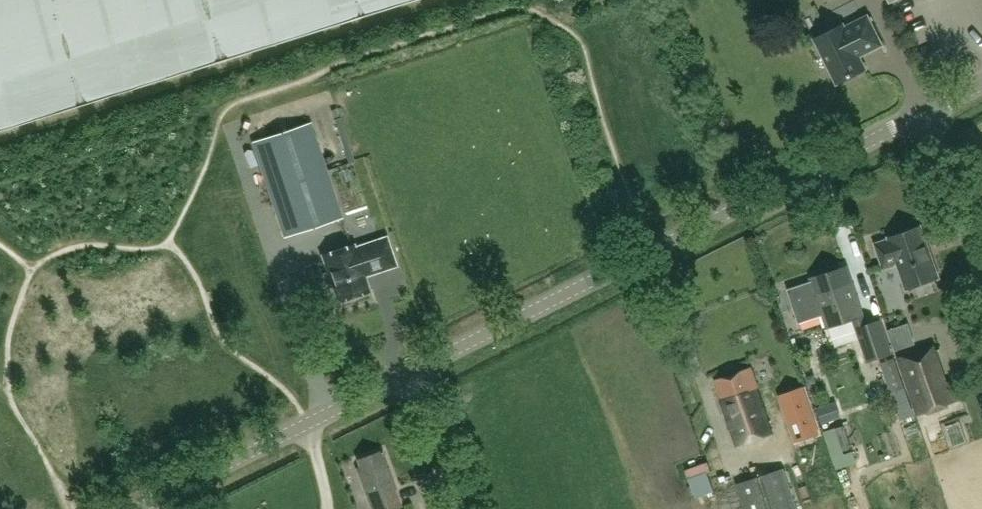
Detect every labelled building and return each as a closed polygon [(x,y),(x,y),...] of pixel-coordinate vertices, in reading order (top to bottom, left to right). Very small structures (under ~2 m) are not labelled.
[(407,0),(0,0),(0,128),(407,0)] [(843,26),(815,40),(837,85),(866,70),(859,57),(882,46),(868,17),(845,29),(843,26)] [(310,124),(253,142),(284,236),(341,218),(310,124)] [(890,240),(877,244),(885,268),(898,264),(906,289),(938,279),(922,227),(889,238),(890,240)] [(354,244),(320,255),(326,273),(322,274),(327,289),(331,288),(336,304),(371,293),(366,277),(397,268),(387,236),(354,247),(354,244)] [(788,289),(799,323),(824,314),(828,328),(852,320),(866,364),(892,355),(881,320),(866,325),(853,283),(850,284),(845,268),(812,279),(813,281),(788,289)] [(934,346),(899,357),(918,414),(957,401),(951,382),(946,383),(934,346)] [(895,358),(882,362),(900,420),(913,416),(895,358)] [(753,369),(715,382),(737,445),(771,433),(756,389),(760,387),(753,369)] [(819,437),(803,392),(782,399),(798,444),(819,437)] [(831,403),(817,408),(822,424),(836,419),(831,403)] [(845,425),(837,427),(843,450),(851,448),(845,425)] [(358,459),(361,466),(357,468),(372,508),(395,508),(400,507),(393,489),(397,488),(383,450),(358,459)] [(689,477),(696,496),(714,489),(707,470),(689,477)] [(784,470),(738,485),(746,508),(797,508),(784,470)]
